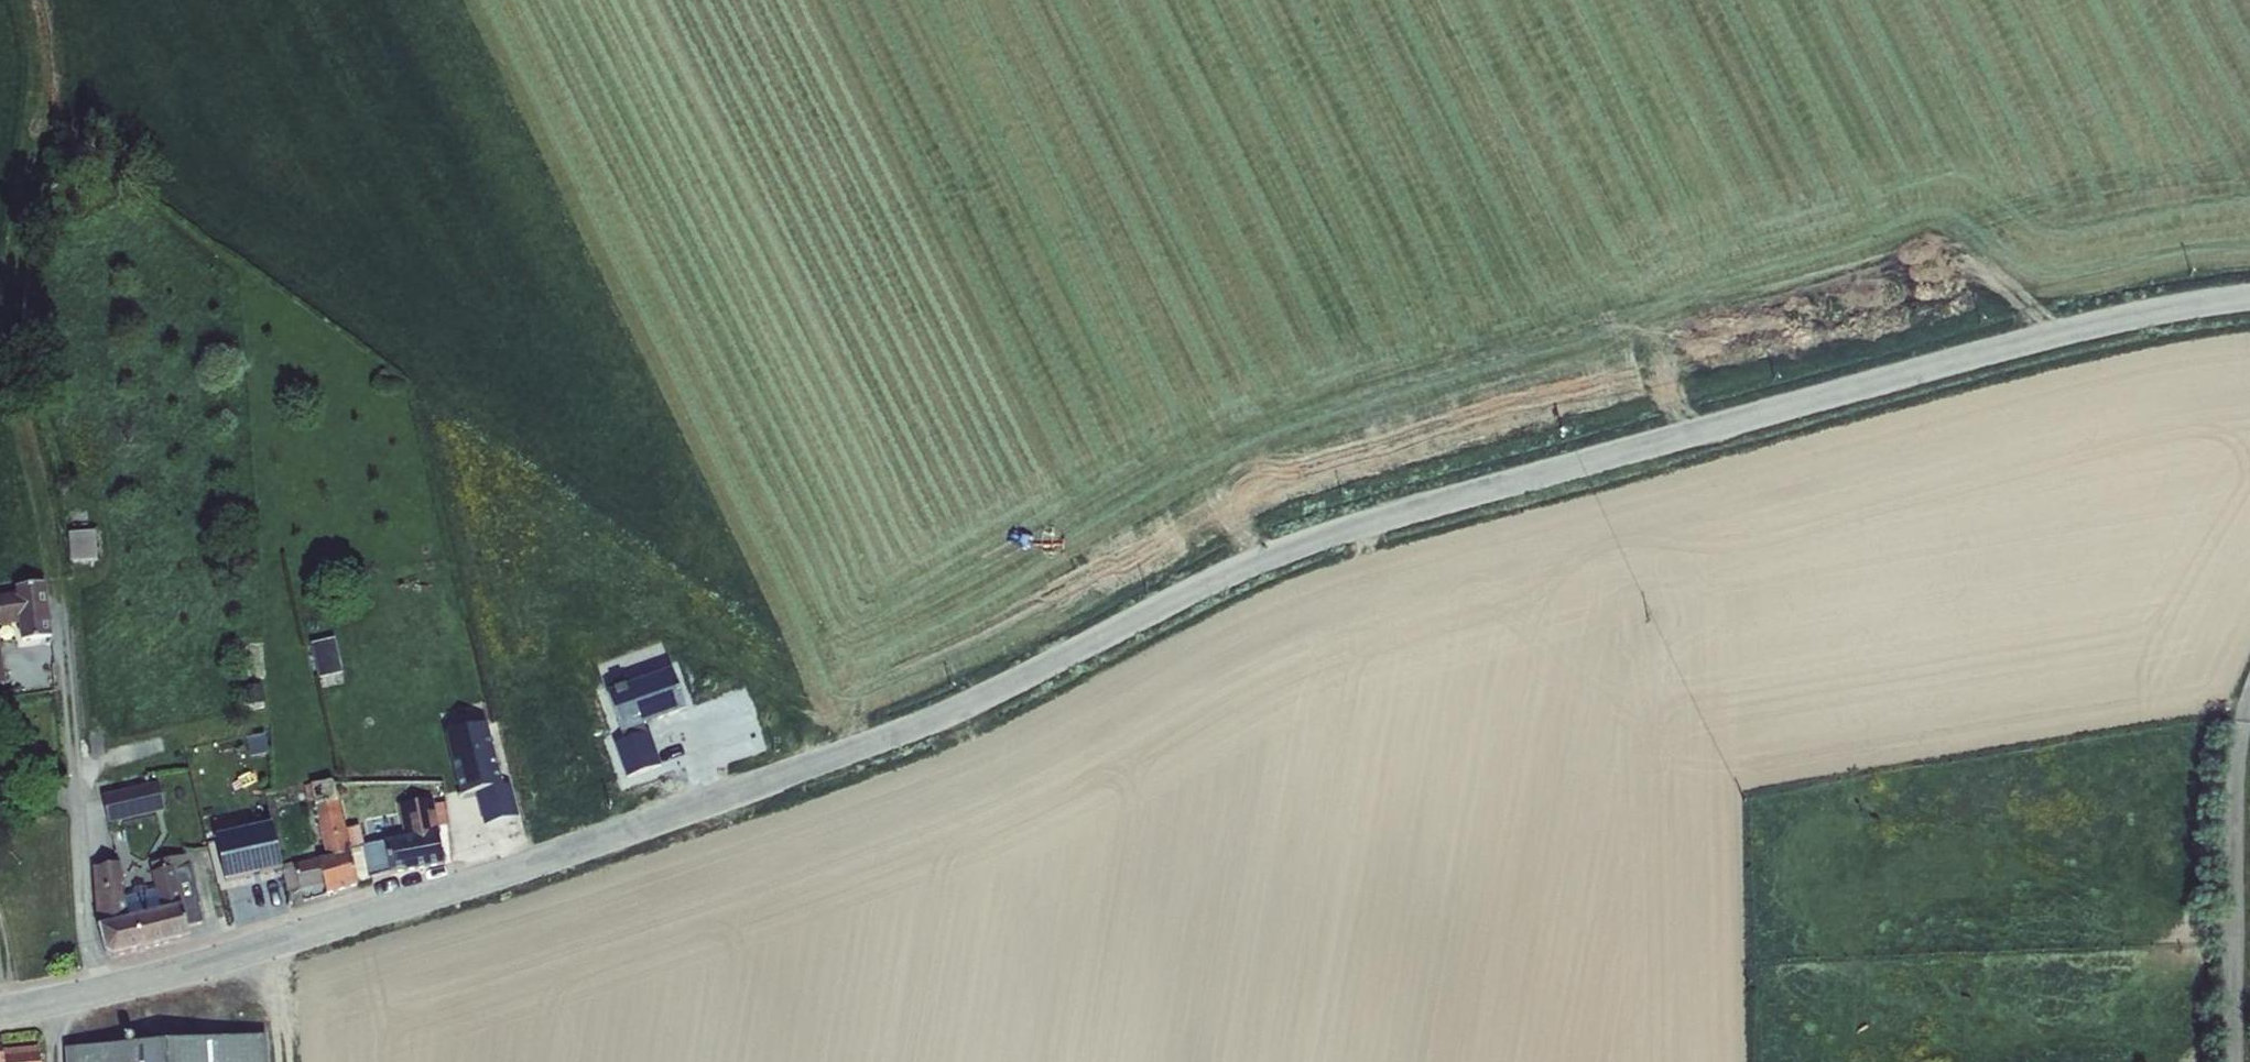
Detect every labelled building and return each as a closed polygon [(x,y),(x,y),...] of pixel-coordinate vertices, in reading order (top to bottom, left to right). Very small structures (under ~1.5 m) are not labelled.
[(96,538),(68,538),(68,566),(97,566),(96,538)] [(0,596),(0,627),(19,624),(21,641),(53,637),(46,584),(15,588),(16,593),(0,596)] [(337,639),(314,645),(322,679),(345,674),(337,639)] [(674,679),(612,702),(629,748),(620,751),(633,787),(668,774),(655,739),(691,725),(674,679)] [(488,726),(447,737),(463,797),(478,793),(487,827),(499,823),(520,818),(511,786),(505,788),(488,726)] [(157,779),(98,794),(107,827),(166,811),(157,779)] [(326,858),(294,865),(300,891),(324,886),(326,896),(358,886),(358,884),(350,852),(352,852),(339,802),(337,802),(336,781),(305,786),(307,800),(314,799),(313,806),(326,858)] [(384,841),(390,871),(391,875),(444,866),(438,832),(433,799),(398,805),(404,838),(384,841)] [(272,822),(217,834),(228,880),(283,867),(272,822)] [(350,852),(358,884),(370,883),(368,875),(390,871),(384,841),(362,847),(352,852),(350,852)] [(119,863),(93,868),(98,928),(99,927),(105,952),(113,957),(190,939),(186,925),(203,921),(199,906),(201,905),(192,864),(188,865),(187,856),(150,864),(156,890),(147,892),(146,888),(133,890),(135,896),(124,898),(121,886),(125,885),(119,863)] [(65,1049),(66,1061),(268,1061),(266,1036),(65,1049)] [(43,1046),(4,1050),(3,1042),(0,1043),(0,1061),(44,1061),(43,1046)]
